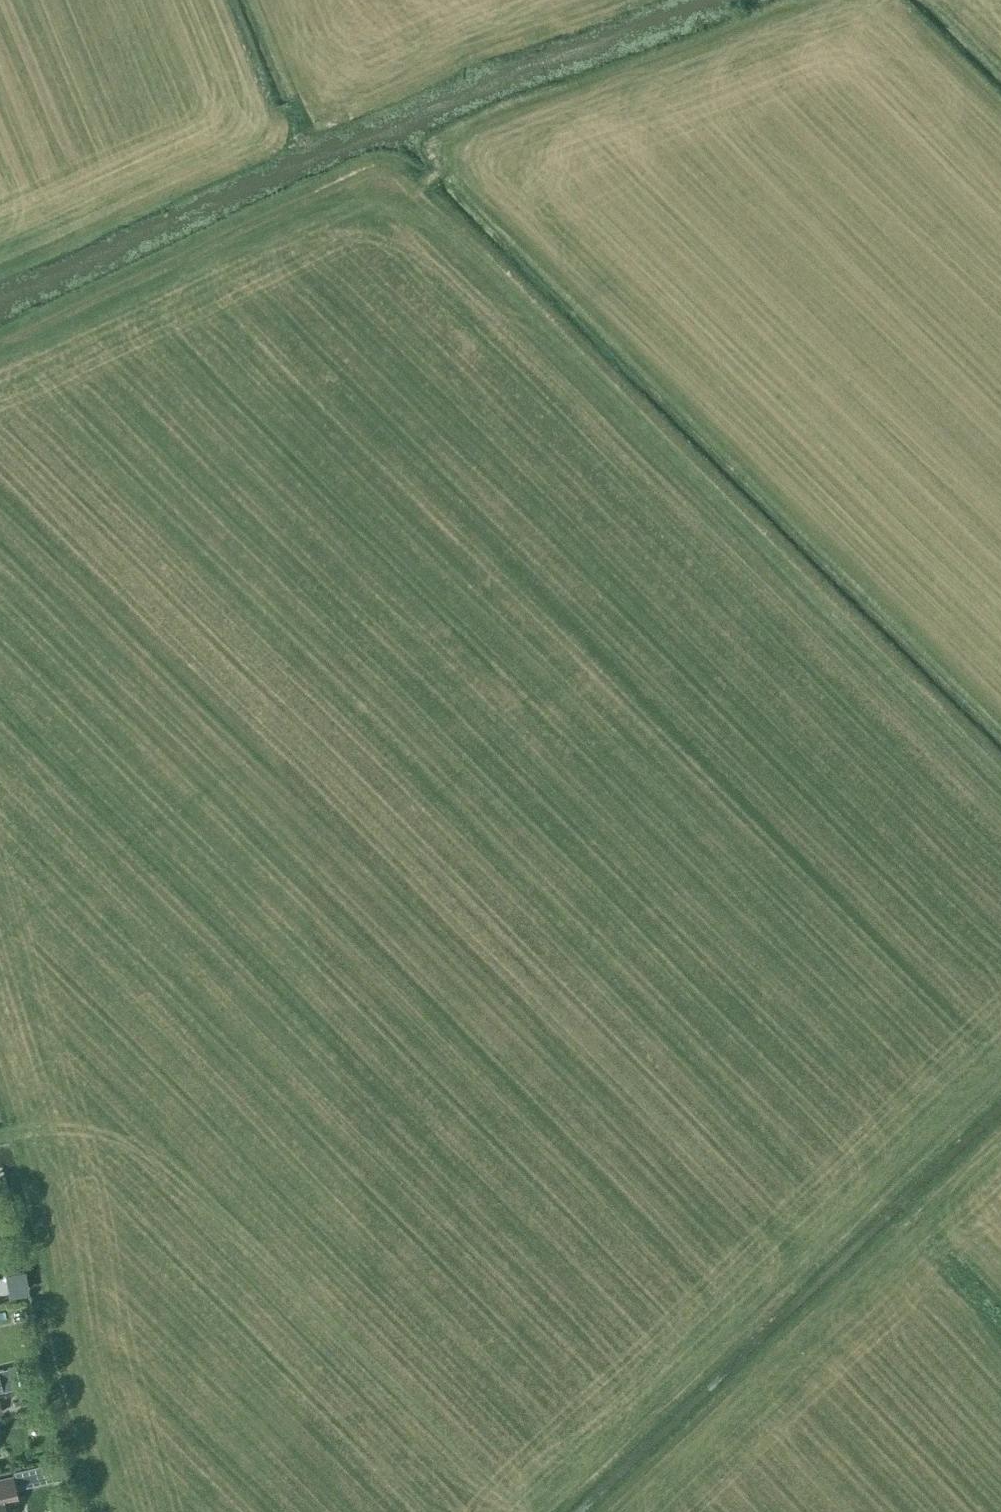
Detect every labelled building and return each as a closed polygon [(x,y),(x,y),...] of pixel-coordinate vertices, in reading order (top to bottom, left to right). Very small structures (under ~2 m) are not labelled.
[(2,1391),(19,1387),(14,1367),(0,1370),(0,1392),(2,1391)] [(26,1468),(13,1471),(17,1488),(30,1485),(26,1468)] [(3,1502),(13,1499),(7,1477),(0,1479),(0,1511),(5,1511),(3,1502)]
